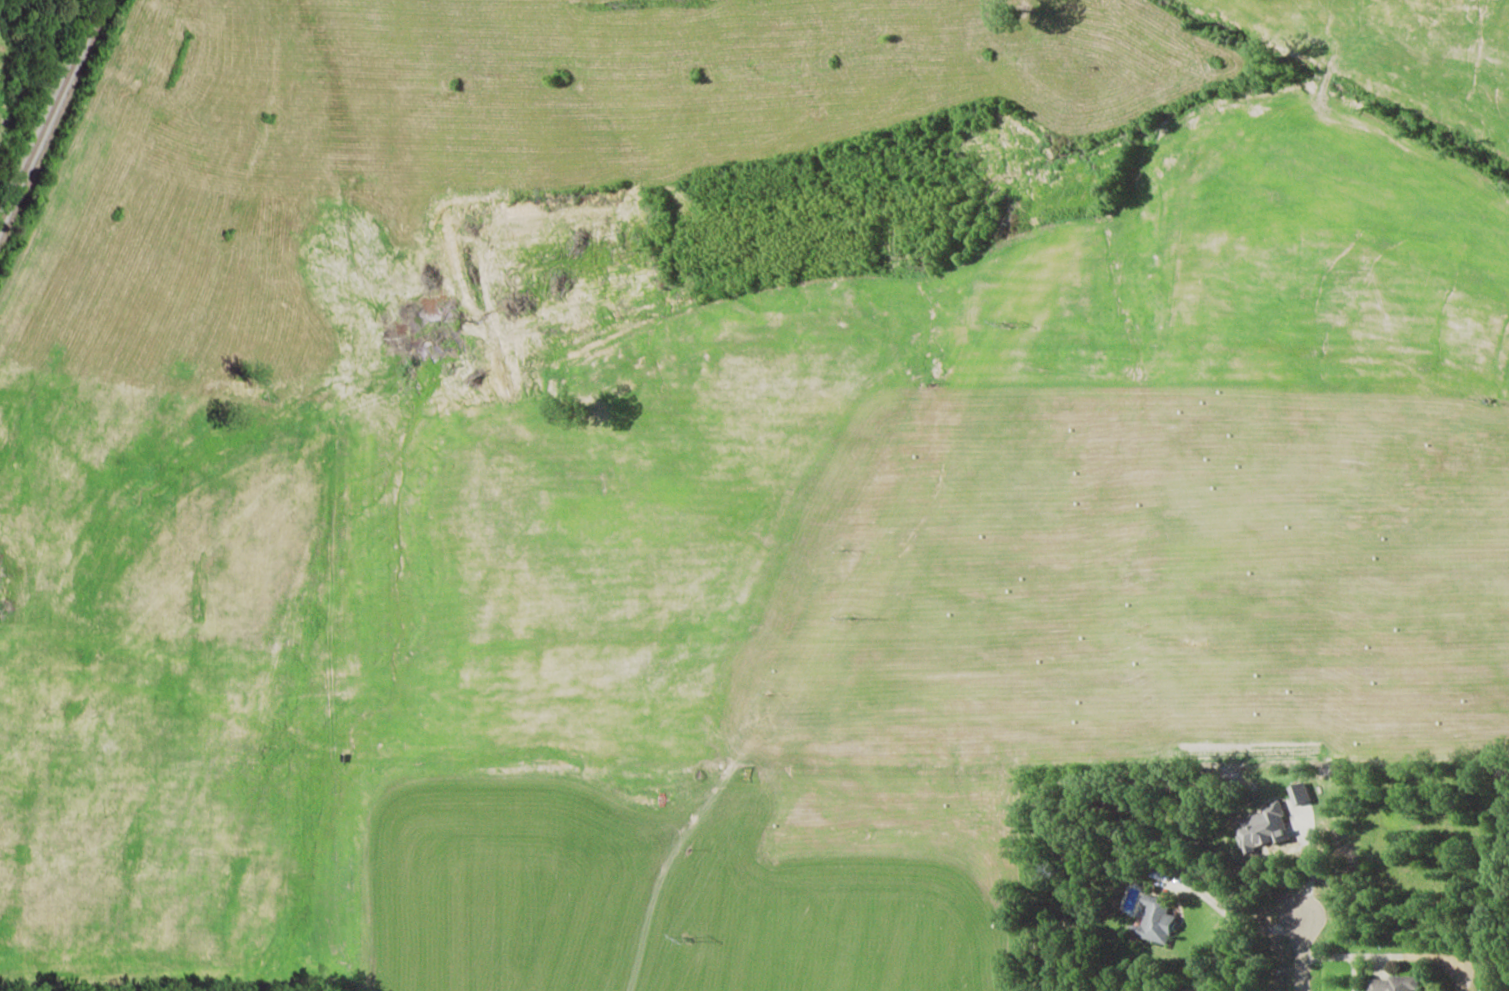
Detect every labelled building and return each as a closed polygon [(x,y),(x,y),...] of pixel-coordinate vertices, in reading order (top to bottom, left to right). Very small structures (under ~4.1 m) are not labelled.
[(1294,805),(1310,800),(1304,781),(1288,787),(1294,805)] [(1289,837),(1278,804),(1238,817),(1241,827),(1235,829),(1243,853),(1289,837)] [(1148,905),(1139,937),(1170,945),(1178,916),(1169,913),(1172,901),(1144,894),(1141,904),(1148,905)] [(1412,989),(1418,989),(1418,976),(1386,976),(1386,980),(1367,980),(1367,990),(1412,990),(1412,989)]
